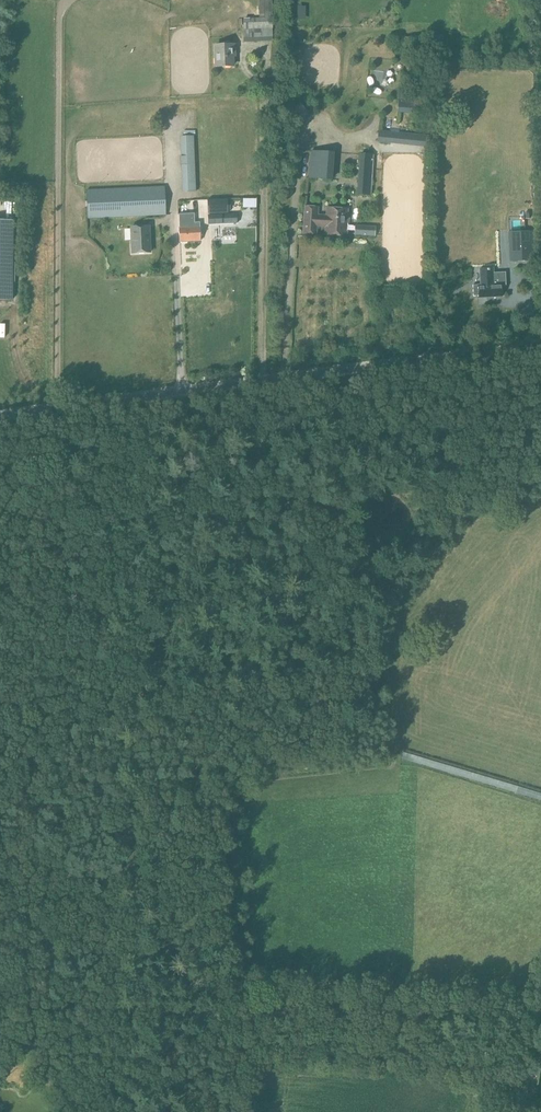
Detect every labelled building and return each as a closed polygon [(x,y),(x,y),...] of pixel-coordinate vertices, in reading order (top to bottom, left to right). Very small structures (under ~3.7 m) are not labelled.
[(243,19),(243,25),(243,42),(271,42),(271,24),(271,0),(259,0),(259,18),(243,19)] [(232,56),(231,52),(234,52),(234,46),(215,46),(216,67),(233,66),(232,56)] [(419,113),(419,101),(399,100),(398,112),(419,113)] [(362,142),(377,131),(374,127),(360,138),(362,142)] [(429,146),(430,135),(379,131),(378,142),(429,146)] [(193,136),(180,136),(182,190),(196,189),(193,136)] [(332,180),(333,154),(311,152),(309,178),(332,180)] [(372,195),(375,156),(360,155),(358,194),(372,195)] [(87,219),(164,215),(162,186),(85,191),(87,219)] [(208,212),(228,212),(228,200),(208,200),(208,212)] [(326,217),(317,216),(318,208),(305,207),(303,234),(316,235),(317,227),(326,228),(325,235),(346,237),(348,210),(327,209),(326,217)] [(179,219),(178,219),(179,228),(180,242),(201,240),(199,223),(194,223),(194,218),(193,214),(179,214),(179,219)] [(208,224),(236,224),(236,215),(208,216),(208,224)] [(12,300),(12,272),(13,221),(0,221),(0,300),(12,300)] [(132,253),(150,253),(149,227),(131,228),(132,253)] [(510,261),(534,260),(533,232),(508,233),(510,261)] [(478,285),(473,286),(473,296),(479,296),(479,298),(502,297),(502,285),(506,285),(506,272),(493,273),(493,269),(479,269),(480,285),(478,285)]
